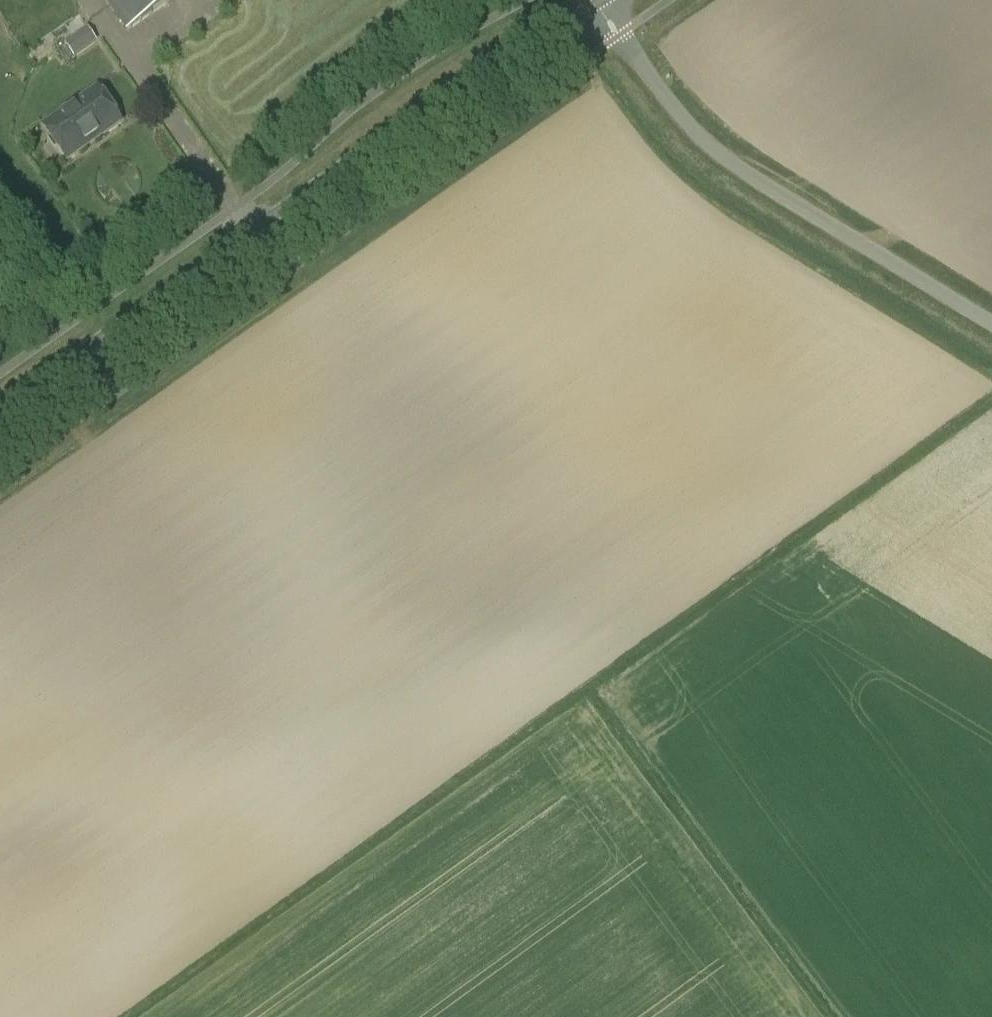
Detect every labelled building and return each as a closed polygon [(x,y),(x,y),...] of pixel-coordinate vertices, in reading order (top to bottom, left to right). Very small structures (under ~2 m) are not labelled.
[(126,30),(170,0),(105,0),(126,30)] [(87,27),(65,44),(75,58),(97,42),(87,27)] [(114,105),(112,107),(97,86),(41,126),(67,163),(124,123),(120,118),(122,117),(123,114),(117,105),(114,105)]
